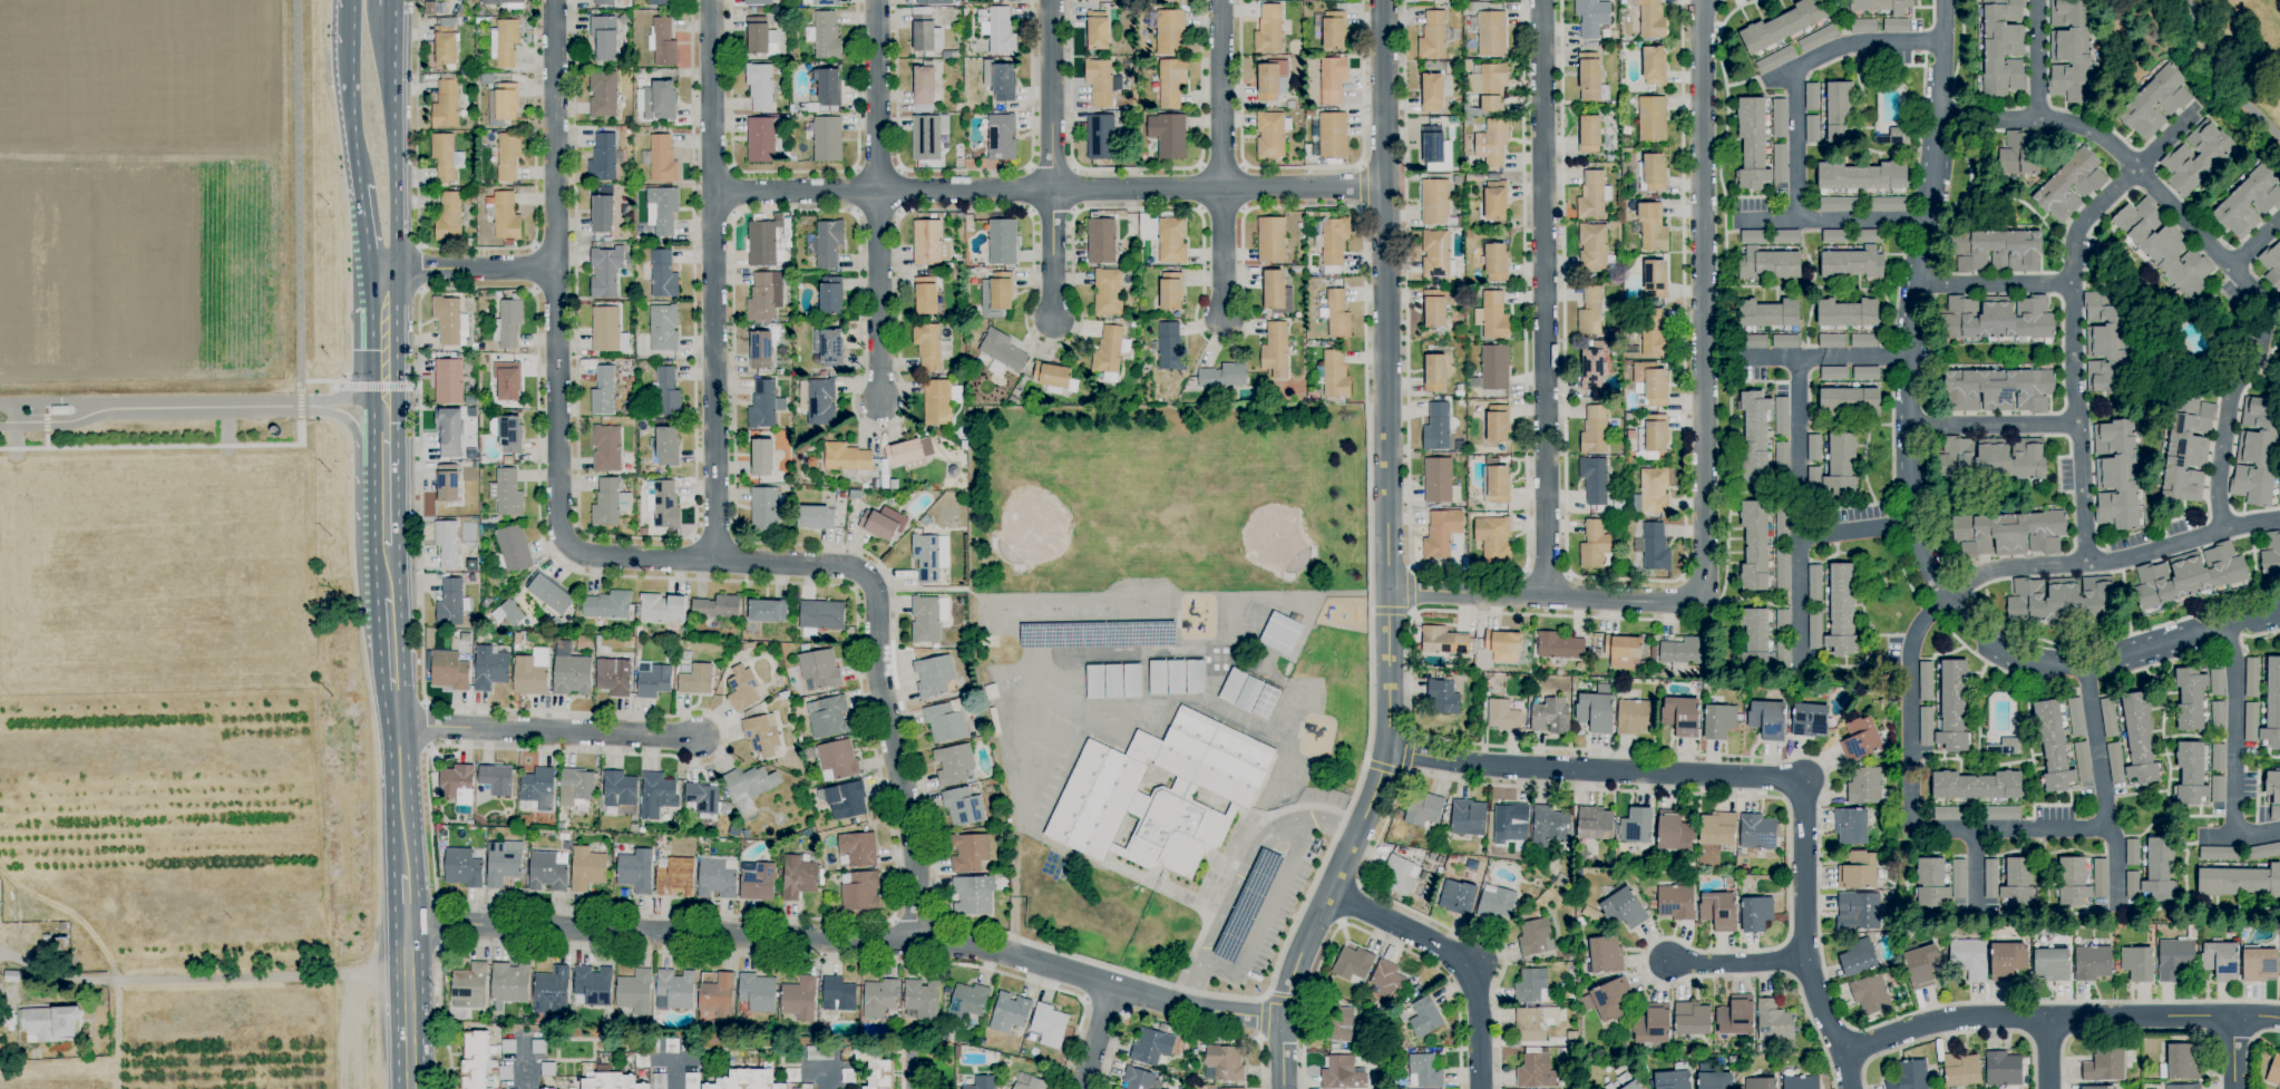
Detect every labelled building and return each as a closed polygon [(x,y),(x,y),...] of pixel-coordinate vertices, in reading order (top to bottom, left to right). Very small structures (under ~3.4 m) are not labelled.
[(522,0),(482,0),(482,5),(507,4),(507,9),(523,9),(522,0)] [(1575,16),(1575,0),(1597,0),(1597,2),(1611,2),(1611,25),(1598,26),(1598,39),(1581,39),(1580,22),(1582,22),(1581,16),(1575,16)] [(1633,6),(1633,0),(1660,0),(1660,6),(1662,6),(1662,18),(1666,17),(1666,39),(1660,39),(1660,38),(1640,38),(1640,6),(1633,6)] [(1794,4),(1803,0),(1821,0),(1826,11),(1829,10),(1831,14),(1750,56),(1738,32),(1747,28),(1747,27),(1753,23),(1753,25),(1762,20),(1764,25),(1795,8),(1794,4)] [(1849,6),(1849,0),(1912,0),(1912,8),(1904,8),(1904,17),(1892,17),(1892,11),(1847,11),(1847,6),(1849,6)] [(1982,9),(1982,0),(2026,0),(2026,7),(2021,7),(2021,21),(2006,21),(2006,25),(2019,25),(2024,25),(2024,56),(2004,56),(2004,65),(2005,65),(2005,59),(2023,59),(2023,74),(2026,74),(2026,90),(2009,90),(2009,85),(2008,85),(2008,98),(1982,98),(1982,74),(1984,74),(1984,9),(1982,9)] [(2050,27),(2050,0),(2091,0),(2092,104),(2066,104),(2066,96),(2048,96),(2048,79),(2052,79),(2050,66),(2068,66),(2068,67),(2069,67),(2069,61),(2050,61),(2050,31),(2069,31),(2068,27),(2050,27)] [(436,14),(425,16),(425,1),(436,1),(436,14)] [(456,18),(462,4),(467,7),(462,17),(456,18)] [(1265,52),(1254,54),(1254,31),(1259,31),(1259,19),(1260,19),(1260,4),(1282,4),(1282,33),(1284,33),(1284,39),(1282,39),(1282,51),(1265,51),(1265,52)] [(925,57),(925,51),(914,51),(914,23),(912,23),(912,8),(932,7),(933,21),(935,21),(935,28),(942,28),(943,51),(933,51),(934,57),(925,57)] [(1010,56),(1010,54),(990,55),(988,7),(1010,7),(1011,33),(1017,33),(1017,56),(1010,56)] [(1088,50),(1088,38),(1087,39),(1087,10),(1092,10),(1092,11),(1107,11),(1107,18),(1109,18),(1109,49),(1094,49),(1094,50),(1088,50)] [(1185,56),(1172,56),(1172,55),(1157,55),(1157,28),(1149,28),(1149,11),(1157,11),(1157,10),(1185,10),(1185,56)] [(841,58),(815,58),(815,42),(806,42),(805,28),(815,28),(815,11),(836,11),(836,26),(838,26),(838,38),(841,38),(841,58)] [(1323,49),(1323,27),(1315,27),(1315,14),(1325,14),(1325,12),(1345,11),(1346,40),(1344,40),(1344,49),(1323,49)] [(1425,60),(1419,60),(1417,38),(1424,38),(1423,26),(1425,26),(1425,11),(1445,11),(1445,58),(1425,58),(1425,60)] [(1501,60),(1482,60),(1482,57),(1478,57),(1478,11),(1506,11),(1506,56),(1501,56),(1501,60)] [(624,27),(617,19),(624,13),(630,21),(624,27)] [(594,61),(594,38),(591,38),(591,17),(616,17),(617,31),(616,31),(617,60),(594,61)] [(655,65),(654,50),(650,50),(649,36),(654,36),(654,35),(653,18),(671,17),(672,40),(676,40),(678,65),(655,65)] [(768,57),(768,52),(748,54),(748,46),(747,18),(768,17),(768,23),(769,23),(769,31),(778,30),(778,43),(777,43),(777,57),(768,57)] [(1883,33),(1883,19),(1909,19),(1909,32),(1883,33)] [(497,69),(496,52),(491,52),(490,38),(497,38),(497,21),(519,20),(520,45),(514,45),(514,51),(515,51),(515,68),(497,69)] [(1803,54),(1797,41),(1832,25),(1838,37),(1803,54)] [(456,70),(447,70),(447,68),(445,68),(445,65),(436,65),(436,37),(435,37),(435,26),(441,26),(441,27),(455,27),(455,32),(457,32),(457,65),(456,65),(456,70)] [(1659,87),(1659,85),(1645,85),(1645,79),(1644,79),(1643,47),(1657,47),(1664,46),(1664,55),(1665,55),(1666,87),(1659,87)] [(1762,75),(1755,62),(1790,46),(1795,58),(1762,75)] [(1601,101),(1580,101),(1579,81),(1577,81),(1577,52),(1598,52),(1598,59),(1600,59),(1601,101)] [(1322,105),(1321,58),(1339,58),(1339,55),(1343,55),(1343,57),(1347,57),(1347,82),(1341,82),(1342,105),(1322,105)] [(995,101),(995,95),(993,95),(992,87),(984,87),(983,60),(994,59),(994,65),(1013,65),(1013,72),(1014,72),(1015,101),(995,101)] [(1160,109),(1159,59),(1187,59),(1187,85),(1180,85),(1180,108),(1160,109)] [(1112,93),(1112,108),(1092,108),(1092,85),(1084,85),(1084,60),(1112,60),(1112,76),(1123,76),(1123,90),(1112,93)] [(1278,101),(1257,101),(1256,72),(1258,72),(1258,65),(1268,65),(1268,60),(1288,60),(1288,78),(1286,78),(1287,94),(1277,94),(1278,101)] [(915,113),(915,106),(913,106),(913,76),(914,76),(914,66),(924,66),(924,61),(933,61),(933,67),(935,67),(935,98),(934,98),(934,105),(933,105),(933,113),(915,113)] [(2146,143),(2141,137),(2142,137),(2135,130),(2134,132),(2132,129),(2131,130),(2116,115),(2154,78),(2153,77),(2169,61),(2186,80),(2176,89),(2177,89),(2181,86),(2193,99),(2182,110),(2179,107),(2169,117),(2157,105),(2159,103),(2157,101),(2153,106),(2167,121),(2146,143)] [(1501,111),(1481,111),(1481,94),(1468,94),(1468,75),(1481,75),(1481,64),(1502,64),(1502,62),(1507,62),(1507,85),(1503,85),(1503,97),(1501,97),(1501,111)] [(772,111),(752,111),(752,98),(750,98),(750,85),(746,85),(746,64),(751,64),(751,65),(772,65),(772,111)] [(820,107),(820,99),(818,99),(818,69),(840,69),(840,78),(841,78),(841,107),(820,107)] [(591,118),(590,98),(594,97),(593,91),(590,93),(590,70),(600,70),(600,71),(617,71),(617,110),(618,110),(620,116),(597,116),(597,118),(591,118)] [(438,129),(432,129),(432,104),(438,104),(438,80),(441,80),(441,74),(457,74),(457,80),(458,80),(458,127),(438,127),(438,129)] [(481,85),(481,75),(494,74),(494,85),(481,85)] [(1421,113),(1420,82),(1423,82),(1422,74),(1430,74),(1443,74),(1444,106),(1441,106),(1442,111),(1421,113)] [(504,127),(488,127),(488,90),(497,90),(497,82),(499,82),(499,80),(510,80),(510,84),(519,84),(519,113),(515,113),(515,120),(504,120),(504,127)] [(675,120),(670,120),(670,118),(655,118),(655,113),(653,113),(653,81),(674,81),(674,90),(675,90),(675,120)] [(1828,143),(1826,82),(1853,82),(1853,100),(1849,100),(1849,125),(1854,125),(1854,142),(1828,143)] [(1805,109),(1805,84),(1819,84),(1819,109),(1805,109)] [(1639,142),(1638,97),(1666,97),(1667,140),(1639,142)] [(1763,189),(1747,189),(1747,188),(1740,188),(1740,179),(1735,179),(1735,169),(1743,169),(1743,168),(1742,168),(1742,161),(1743,161),(1743,155),(1742,155),(1742,139),(1738,139),(1738,119),(1737,119),(1737,108),(1738,108),(1738,98),(1764,98),(1764,109),(1765,169),(1772,169),(1772,182),(1762,182),(1763,189)] [(1787,138),(1773,138),(1773,99),(1786,99),(1787,138)] [(1257,161),(1257,138),(1260,138),(1260,133),(1257,133),(1257,111),(1264,111),(1264,113),(1284,113),(1284,118),(1292,118),(1292,130),(1285,132),(1285,157),(1264,158),(1264,159),(1257,161)] [(1319,157),(1312,157),(1312,117),(1319,117),(1319,113),(1346,113),(1347,157),(1319,157)] [(1011,162),(1011,159),(988,159),(988,115),(1010,115),(1010,114),(1015,114),(1015,134),(1012,134),(1012,139),(1015,139),(1016,162),(1011,162)] [(1186,159),(1158,159),(1158,138),(1148,138),(1148,116),(1158,116),(1158,114),(1186,114),(1186,159)] [(913,161),(913,116),(939,116),(939,115),(949,115),(949,133),(941,133),(941,161),(913,161)] [(1114,161),(1088,161),(1087,115),(1114,115),(1114,161)] [(1819,142),(1805,142),(1805,116),(1819,115),(1819,142)] [(1446,126),(1446,116),(1459,116),(1460,126),(1446,126)] [(1578,153),(1578,125),(1580,125),(1580,116),(1600,116),(1601,146),(1599,146),(1599,153),(1578,153)] [(748,163),(748,117),(782,117),(782,135),(774,135),(776,163),(748,163)] [(842,162),(815,162),(815,117),(842,117),(842,162)] [(1484,167),(1484,157),(1474,157),(1473,133),(1487,133),(1487,119),(1509,119),(1509,144),(1502,144),(1502,152),(1503,152),(1503,167),(1484,167)] [(2183,200),(2166,181),(2175,173),(2174,172),(2171,175),(2159,163),(2171,150),(2173,154),(2183,144),(2194,156),(2191,161),(2192,162),(2199,155),(2184,139),(2195,129),(2199,133),(2202,130),(2201,129),(2208,123),(2209,124),(2210,121),(2219,132),(2221,129),(2237,145),(2198,183),(2200,183),(2183,200)] [(1423,163),(1423,154),(1422,154),(1422,126),(1442,126),(1442,133),(1443,133),(1443,163),(1423,163)] [(1875,145),(1875,136),(1890,136),(1890,128),(1909,127),(1910,144),(1875,145)] [(588,183),(588,159),(594,159),(594,147),(595,147),(595,133),(601,133),(601,130),(603,130),(603,133),(615,133),(615,152),(622,152),(623,163),(615,163),(615,179),(598,179),(598,183),(588,183)] [(2035,175),(2033,175),(2033,174),(2000,174),(2000,166),(1999,166),(1999,149),(2010,149),(2010,132),(2034,132),(2034,145),(2040,145),(2040,174),(2035,174),(2035,175)] [(456,182),(437,182),(437,165),(438,165),(438,158),(431,158),(431,134),(454,134),(454,153),(465,152),(465,168),(455,168),(456,182)] [(497,182),(497,165),(499,165),(498,134),(522,134),(522,158),(515,158),(515,165),(516,165),(516,182),(497,182)] [(673,183),(673,182),(651,182),(651,166),(641,166),(641,152),(651,152),(651,135),(671,135),(671,149),(673,149),(673,161),(679,161),(679,183),(673,183)] [(1774,183),(1774,144),(1786,144),(1787,183),(1774,183)] [(2062,225),(2056,220),(2057,220),(2049,212),(2047,214),(2030,198),(2084,145),(2101,162),(2092,171),(2093,172),(2096,168),(2108,181),(2096,192),(2094,189),(2084,198),(2073,187),(2073,186),(2072,184),(2068,188),(2083,203),(2062,225)] [(1640,191),(1639,177),(1638,177),(1638,163),(1644,162),(1643,154),(1664,154),(1664,163),(1666,162),(1667,191),(1640,191)] [(1818,189),(1818,163),(1829,163),(1829,162),(1835,162),(1835,163),(1844,163),(1844,167),(1881,167),(1881,163),(1890,163),(1890,161),(1907,161),(1907,184),(1908,184),(1908,188),(1818,189)] [(2264,161),(2279,177),(2279,179),(2272,187),(2272,188),(2277,185),(2279,189),(2279,204),(2276,208),(2273,206),(2263,215),(2252,203),(2253,202),(2252,201),(2248,205),(2262,221),(2240,242),(2235,236),(2237,235),(2229,227),(2225,231),(2210,214),(2250,176),(2249,175),(2264,161)] [(1605,217),(1577,217),(1577,198),(1582,198),(1582,185),(1585,185),(1585,171),(1604,171),(1604,186),(1610,186),(1610,201),(1605,201),(1605,217)] [(1454,185),(1453,176),(1462,176),(1462,184),(1454,185)] [(1456,225),(1422,225),(1422,181),(1449,179),(1449,218),(1456,218),(1456,225)] [(1506,221),(1484,221),(1484,188),(1487,188),(1487,182),(1500,182),(1500,181),(1507,181),(1508,210),(1506,210),(1506,221)] [(612,233),(592,233),(591,204),(592,204),(592,196),(597,196),(596,187),(614,187),(614,196),(613,196),(613,226),(612,226),(612,233)] [(674,236),(655,236),(655,221),(649,221),(649,206),(656,206),(656,204),(647,204),(646,188),(679,188),(680,213),(673,213),(673,220),(674,220),(674,236)] [(436,241),(436,220),(439,218),(439,207),(441,207),(441,193),(461,192),(462,241),(436,241)] [(514,246),(504,246),(504,239),(495,239),(495,222),(486,222),(486,197),(495,197),(494,192),(514,192),(515,215),(520,215),(522,241),(514,241),(514,246)] [(2189,303),(2110,221),(2128,203),(2136,212),(2137,211),(2134,207),(2146,196),(2157,207),(2155,210),(2165,221),(2153,232),(2156,234),(2169,223),(2190,244),(2177,256),(2179,259),(2177,260),(2177,261),(2192,247),(2201,257),(2203,255),(2215,268),(2203,279),(2200,275),(2199,276),(2208,285),(2189,303)] [(1859,211),(1820,211),(1820,197),(1859,197),(1859,211)] [(1867,211),(1867,197),(1906,197),(1906,211),(1867,211)] [(1663,251),(1663,250),(1641,250),(1641,222),(1639,222),(1639,218),(1638,218),(1638,203),(1658,203),(1662,203),(1662,227),(1668,227),(1668,251),(1663,251)] [(1115,263),(1088,263),(1088,218),(1090,218),(1090,212),(1098,212),(1099,218),(1115,218),(1115,263)] [(1329,279),(1323,279),(1323,274),(1324,274),(1324,266),(1323,266),(1323,247),(1315,247),(1315,236),(1323,236),(1322,217),(1319,217),(1319,212),(1333,212),(1333,220),(1343,220),(1343,217),(1350,217),(1351,240),(1345,240),(1345,251),(1343,252),(1343,266),(1341,266),(1341,278),(1334,278),(1334,274),(1329,274),(1329,279)] [(1180,264),(1180,263),(1159,264),(1159,218),(1180,218),(1180,216),(1186,216),(1187,239),(1183,239),(1183,244),(1187,244),(1187,264),(1180,264)] [(776,270),(769,270),(769,266),(749,266),(748,222),(776,222),(783,222),(783,218),(790,217),(790,242),(791,242),(791,247),(785,247),(785,241),(785,227),(776,227),(777,251),(783,250),(785,261),(777,261),(777,266),(776,266),(776,270)] [(1258,262),(1258,218),(1285,217),(1286,262),(1258,262)] [(837,269),(817,269),(817,221),(837,221),(837,220),(844,220),(844,245),(837,245),(837,269)] [(990,264),(988,220),(1016,220),(1016,264),(990,264)] [(914,265),(914,221),(942,221),(942,242),(951,242),(951,261),(942,261),(942,265),(914,265)] [(1579,270),(1579,251),(1582,251),(1582,245),(1579,245),(1579,224),(1586,223),(1586,225),(1606,224),(1607,270),(1579,270)] [(1822,244),(1822,231),(1849,230),(1849,243),(1822,244)] [(1854,244),(1854,230),(1880,230),(1880,243),(1854,244)] [(1429,278),(1422,278),(1422,257),(1425,257),(1425,252),(1422,252),(1422,231),(1429,231),(1429,232),(1450,232),(1450,261),(1455,261),(1455,275),(1450,275),(1450,276),(1429,276),(1429,278)] [(1741,244),(1741,231),(1767,231),(1769,243),(1741,244)] [(1972,273),(1957,273),(1957,256),(1961,256),(1961,255),(1949,255),(1949,231),(2042,231),(2043,254),(2038,254),(2039,272),(2008,272),(2008,270),(1991,270),(1991,253),(1992,253),(1992,251),(1986,251),(1986,253),(1987,253),(1987,270),(1972,270),(1972,273)] [(2270,250),(2279,240),(2279,295),(2263,278),(2272,269),(2271,268),(2268,271),(2255,259),(2268,246),(2270,250)] [(1508,281),(1488,281),(1488,274),(1485,274),(1485,244),(1506,244),(1506,253),(1508,253),(1508,281)] [(1848,280),(1832,280),(1832,278),(1821,278),(1821,252),(1864,252),(1864,244),(1875,244),(1875,254),(1883,254),(1883,270),(1883,278),(1865,278),(1865,272),(1862,272),(1863,275),(1848,275),(1848,280)] [(596,299),(591,299),(591,278),(595,278),(595,266),(591,268),(591,249),(598,249),(598,250),(615,250),(615,245),(624,245),(624,261),(625,261),(625,265),(624,265),(624,270),(616,270),(616,296),(596,298),(596,299)] [(1791,280),(1784,280),(1784,279),(1774,279),(1774,276),(1772,276),(1772,274),(1766,274),(1766,275),(1758,275),(1758,274),(1757,274),(1757,279),(1738,279),(1738,255),(1746,255),(1746,245),(1756,245),(1757,252),(1801,252),(1801,278),(1791,278),(1791,280)] [(672,299),(672,298),(652,298),(652,250),(672,250),(672,273),(679,273),(679,299),(672,299)] [(1647,298),(1647,291),(1644,291),(1644,261),(1665,260),(1665,271),(1667,271),(1667,296),(1647,298)] [(1102,317),(1094,317),(1094,294),(1098,294),(1098,289),(1094,289),(1094,269),(1101,269),(1101,270),(1122,270),(1122,314),(1102,315),(1102,317)] [(1293,314),(1273,314),(1273,311),(1270,311),(1270,310),(1264,310),(1264,301),(1261,301),(1261,271),(1283,271),(1283,280),(1285,279),(1285,288),(1293,288),(1293,314)] [(754,324),(754,321),(747,321),(747,299),(749,299),(749,295),(752,295),(751,288),(753,286),(753,273),(782,272),(782,308),(774,308),(774,320),(772,320),(772,324),(754,324)] [(1006,319),(983,319),(982,280),(993,280),(993,272),(1013,272),(1013,301),(1012,301),(1012,309),(1006,310),(1006,319)] [(1160,310),(1160,280),(1162,280),(1162,273),(1182,273),(1183,301),(1180,301),(1180,309),(1160,310)] [(841,314),(820,314),(820,284),(822,284),(822,278),(842,278),(842,305),(841,305),(841,314)] [(916,314),(916,288),(914,289),(914,278),(935,278),(935,284),(937,284),(937,314),(916,314)] [(1578,334),(1578,310),(1585,310),(1585,303),(1584,303),(1582,286),(1601,285),(1601,303),(1600,303),(1600,334),(1578,334)] [(1351,338),(1328,338),(1328,307),(1327,307),(1326,290),(1345,289),(1345,307),(1344,307),(1344,313),(1351,313),(1351,338)] [(2127,395),(2105,396),(2105,391),(2087,392),(2086,361),(2105,361),(2105,357),(2087,357),(2086,327),(2105,327),(2105,321),(2104,321),(2104,322),(2087,322),(2086,309),(2084,309),(2084,292),(2101,292),(2101,296),(2102,296),(2102,290),(2126,289),(2127,395)] [(1424,328),(1424,319),(1423,319),(1423,290),(1453,290),(1453,305),(1445,305),(1445,328),(1424,328)] [(1510,340),(1504,340),(1504,338),(1483,339),(1482,324),(1474,324),(1474,310),(1483,310),(1482,291),(1503,291),(1503,314),(1510,314),(1510,340)] [(2054,339),(2031,339),(2031,338),(1964,338),(1964,339),(1940,339),(1940,314),(1948,314),(1948,295),(1964,295),(1964,299),(1977,299),(1977,318),(1979,318),(1979,314),(1981,314),(1981,298),(2011,296),(2011,314),(2016,314),(2016,299),(2029,299),(2029,295),(2046,295),(2046,313),(2054,313),(2054,339)] [(460,346),(440,346),(440,332),(438,332),(439,319),(432,319),(432,296),(444,296),(444,298),(460,298),(460,346)] [(1818,327),(1818,300),(1828,300),(1828,299),(1834,299),(1834,304),(1861,304),(1861,298),(1868,298),(1868,300),(1878,300),(1878,325),(1818,327)] [(1802,325),(1740,327),(1738,301),(1750,301),(1750,299),(1756,299),(1756,305),(1782,305),(1782,299),(1789,299),(1789,301),(1800,301),(1800,321),(1802,321),(1802,325)] [(517,349),(499,349),(499,341),(493,341),(493,319),(500,319),(500,300),(523,300),(523,324),(516,324),(516,331),(517,331),(517,349)] [(672,352),(672,351),(651,351),(650,305),(671,305),(671,304),(678,304),(679,327),(674,327),(674,331),(678,331),(679,352),(672,352)] [(593,351),(592,307),(620,307),(621,333),(629,333),(629,351),(593,351)] [(1663,358),(1663,356),(1643,357),(1641,321),(1646,321),(1646,309),(1662,309),(1663,323),(1664,323),(1665,336),(1669,336),(1670,358),(1663,358)] [(1126,328),(1126,324),(1114,325),(1114,318),(1126,318),(1126,319),(1131,319),(1131,320),(1138,320),(1138,327),(1126,328)] [(1287,369),(1260,369),(1260,346),(1267,346),(1267,322),(1286,321),(1287,369)] [(1187,371),(1180,371),(1180,370),(1159,370),(1159,350),(1150,350),(1150,341),(1159,341),(1159,322),(1179,322),(1180,337),(1181,337),(1181,350),(1187,350),(1187,371)] [(941,371),(920,371),(920,358),(918,358),(918,346),(913,346),(912,323),(919,323),(919,325),(939,324),(941,340),(951,340),(952,356),(941,356),(941,371)] [(1117,382),(1102,380),(1102,379),(1098,379),(1098,373),(1091,372),(1093,351),(1099,351),(1100,339),(1102,339),(1103,325),(1123,327),(1119,373),(1118,373),(1117,382)] [(1019,373),(978,350),(988,332),(986,332),(990,327),(1012,339),(1009,344),(1029,357),(1019,373)] [(842,370),(838,370),(838,368),(822,368),(822,362),(820,362),(820,353),(813,353),(813,330),(820,330),(841,329),(841,339),(842,339),(842,370)] [(770,368),(750,368),(750,340),(751,340),(751,332),(772,332),(772,362),(770,362),(770,368)] [(1766,348),(1741,348),(1741,334),(1766,334),(1766,348)] [(1799,349),(1772,349),(1772,336),(1799,334),(1799,349)] [(1845,348),(1819,348),(1819,334),(1844,334),(1845,348)] [(1877,348),(1851,348),(1851,334),(1877,334),(1877,348)] [(1587,389),(1580,389),(1580,358),(1581,358),(1581,349),(1592,349),(1592,341),(1609,341),(1609,352),(1607,352),(1607,360),(1602,360),(1602,381),(1601,381),(1601,388),(1587,388),(1587,389)] [(1509,390),(1482,390),(1482,388),(1469,388),(1469,378),(1481,378),(1481,346),(1509,346),(1509,390)] [(1350,399),(1345,399),(1345,397),(1324,397),(1324,383),(1316,383),(1315,367),(1324,367),(1324,350),(1344,350),(1344,364),(1346,364),(1346,377),(1350,377),(1350,399)] [(2196,369),(2191,358),(2208,351),(2212,362),(2196,369)] [(462,403),(436,405),(435,360),(438,360),(438,352),(456,352),(456,359),(462,359),(462,403)] [(1423,392),(1423,363),(1425,363),(1425,354),(1445,354),(1446,386),(1444,386),(1444,391),(1423,392)] [(519,401),(513,401),(498,401),(498,379),(494,379),(494,362),(514,362),(514,361),(520,362),(520,391),(519,391),(519,401)] [(1061,396),(1045,393),(1046,386),(1039,385),(1039,382),(1032,381),(1035,361),(1042,362),(1042,363),(1072,369),(1069,389),(1062,388),(1061,396)] [(1657,409),(1651,409),(1651,407),(1647,407),(1647,405),(1636,405),(1636,393),(1635,393),(1635,383),(1633,383),(1633,362),(1657,362),(1657,369),(1666,369),(1666,378),(1667,378),(1667,407),(1657,407),(1657,409)] [(1199,387),(1198,369),(1215,369),(1215,370),(1221,370),(1221,363),(1246,363),(1247,386),(1199,387)] [(613,415),(591,415),(591,389),(597,389),(597,383),(596,383),(595,366),(614,366),(614,383),(613,383),(613,415)] [(681,415),(660,415),(659,398),(652,398),(652,383),(656,383),(656,367),(675,367),(675,383),(674,383),(674,390),(680,390),(681,415)] [(1847,380),(1821,380),(1821,367),(1847,367),(1847,380)] [(1879,380),(1853,380),(1853,367),(1879,367),(1879,380)] [(2047,414),(2030,414),(2030,410),(2017,410),(2017,392),(2013,392),(2013,410),(1982,410),(1982,392),(1979,392),(1979,390),(1978,390),(1978,410),(1949,410),(1949,393),(1945,393),(1945,370),(2055,370),(2055,395),(2043,395),(2043,397),(2047,397),(2047,414)] [(829,427),(829,425),(808,425),(808,412),(800,412),(800,381),(808,381),(808,380),(829,379),(829,378),(835,378),(835,399),(831,399),(831,405),(836,405),(836,427),(829,427)] [(754,429),(748,429),(748,407),(753,407),(753,395),(756,395),(754,380),(776,380),(776,427),(754,427),(754,429)] [(952,425),(924,425),(924,380),(952,380),(952,425)] [(1463,397),(1455,397),(1455,395),(1454,395),(1454,391),(1455,391),(1455,390),(1456,390),(1456,385),(1463,385),(1463,390),(1463,391),(1463,397)] [(1017,397),(1012,393),(1015,388),(1021,391),(1017,397)] [(1828,416),(1820,416),(1820,389),(1880,389),(1881,416),(1831,416),(1831,415),(1828,415),(1828,416)] [(1767,483),(1742,484),(1742,469),(1745,469),(1745,440),(1743,440),(1743,427),(1745,427),(1745,421),(1743,421),(1743,411),(1737,411),(1737,400),(1741,400),(1741,392),(1747,392),(1747,391),(1763,391),(1763,399),(1774,399),(1774,410),(1766,410),(1767,483)] [(2182,503),(2160,499),(2175,391),(2201,395),(2199,407),(2200,407),(2200,402),(2218,405),(2215,421),(2212,421),(2210,435),(2191,430),(2191,432),(2192,432),(2192,436),(2210,438),(2205,468),(2188,466),(2188,468),(2185,468),(2185,469),(2204,473),(2200,503),(2182,500),(2182,503)] [(1176,403),(1170,401),(1173,395),(1179,397),(1176,403)] [(1017,405),(1009,399),(1011,396),(1020,400),(1017,405)] [(2263,396),(2279,398),(2279,439),(2273,487),(2272,487),(2270,507),(2245,505),(2247,493),(2245,493),(2245,497),(2229,495),(2231,478),(2233,478),(2235,465),(2252,467),(2253,467),(2254,464),(2235,460),(2240,430),(2258,434),(2259,429),(2241,427),(2244,397),(2263,399),(2263,396)] [(1789,436),(1775,436),(1775,397),(1789,397),(1789,436)] [(1422,451),(1422,426),(1429,426),(1429,402),(1449,402),(1450,449),(1429,450),(1429,451),(1422,451)] [(1581,454),(1580,432),(1585,432),(1585,420),(1587,420),(1587,406),(1606,405),(1606,453),(1588,453),(1588,454),(1581,454)] [(1488,443),(1487,412),(1489,412),(1489,406),(1509,406),(1509,430),(1507,430),(1508,443),(1488,443)] [(461,457),(441,457),(441,443),(439,443),(439,430),(436,430),(436,409),(440,409),(461,409),(461,457)] [(1640,459),(1640,451),(1638,451),(1638,429),(1645,429),(1645,422),(1641,422),(1641,417),(1647,417),(1647,416),(1667,415),(1668,444),(1666,444),(1666,451),(1658,451),(1658,458),(1640,459)] [(522,454),(501,454),(501,447),(499,447),(499,437),(495,437),(489,431),(489,422),(494,417),(519,416),(519,425),(520,425),(522,454)] [(2114,531),(2114,518),(2113,518),(2113,523),(2096,524),(2095,508),(2097,507),(2096,494),(2116,493),(2116,490),(2114,490),(2114,489),(2096,490),(2095,459),(2113,458),(2113,455),(2095,456),(2093,425),(2112,424),(2112,420),(2133,419),(2138,529),(2114,531)] [(600,473),(593,473),(594,453),(597,453),(597,447),(593,447),(593,426),(601,426),(601,427),(621,427),(621,471),(600,471),(600,473)] [(679,466),(671,466),(671,465),(659,465),(659,459),(656,459),(656,451),(650,451),(650,439),(656,438),(656,427),(676,427),(676,436),(679,436),(679,466)] [(939,437),(934,432),(937,428),(944,432),(939,437)] [(1832,497),(1832,488),(1822,488),(1822,477),(1830,477),(1829,432),(1855,432),(1855,444),(1857,444),(1857,449),(1855,449),(1855,459),(1851,459),(1851,476),(1855,476),(1855,478),(1858,478),(1858,486),(1855,486),(1855,497),(1832,497)] [(1821,461),(1808,461),(1808,435),(1821,435),(1821,461)] [(905,473),(903,465),(896,466),(896,465),(889,466),(884,446),(893,444),(893,446),(919,438),(920,440),(929,437),(935,455),(925,457),(927,466),(905,473)] [(2016,480),(2015,480),(2015,479),(1937,480),(1937,455),(1948,455),(1948,454),(1943,454),(1943,437),(1960,437),(1960,439),(1974,439),(1974,460),(1975,460),(1975,457),(1978,457),(1978,439),(2008,438),(2008,456),(2011,456),(2011,439),(2043,438),(2043,445),(2043,457),(2046,457),(2046,479),(2035,479),(2035,470),(2034,470),(2034,479),(2016,479),(2016,480)] [(771,476),(751,476),(751,448),(752,448),(752,439),(773,439),(773,469),(771,469),(771,476)] [(1455,451),(1455,441),(1464,440),(1465,451),(1455,451)] [(871,471),(825,469),(825,449),(824,449),(825,441),(846,443),(846,448),(858,448),(858,450),(871,450),(871,471)] [(1789,480),(1775,480),(1775,443),(1789,443),(1789,480)] [(1452,503),(1425,503),(1424,458),(1452,458),(1452,486),(1460,486),(1460,502),(1452,502),(1452,503)] [(1485,466),(1485,458),(1500,458),(1500,466),(1508,466),(1508,475),(1510,475),(1510,503),(1506,504),(1506,511),(1492,511),(1492,504),(1490,504),(1490,503),(1484,503),(1484,499),(1483,499),(1483,476),(1485,466)] [(1587,506),(1587,492),(1585,492),(1585,479),(1579,479),(1579,458),(1586,458),(1607,458),(1607,506),(1587,506)] [(459,502),(437,502),(437,465),(457,465),(457,471),(459,471),(459,502)] [(1668,515),(1662,515),(1662,514),(1641,514),(1641,508),(1635,508),(1635,497),(1640,497),(1640,468),(1662,468),(1662,467),(1668,467),(1668,488),(1665,488),(1665,495),(1668,495),(1668,515)] [(1809,495),(1808,467),(1821,467),(1821,494),(1809,495)] [(524,517),(516,517),(516,516),(497,516),(497,499),(489,499),(489,483),(497,483),(496,468),(517,468),(517,492),(524,492),(524,517)] [(592,527),(591,505),(597,505),(597,493),(598,493),(598,478),(618,477),(618,494),(632,493),(632,509),(618,509),(618,525),(598,525),(598,527),(592,527)] [(674,529),(674,527),(654,527),(654,512),(646,512),(646,482),(654,482),(654,480),(674,480),(674,495),(676,495),(676,507),(680,507),(680,529),(674,529)] [(779,533),(751,533),(751,487),(779,487),(779,533)] [(861,499),(849,498),(850,488),(863,490),(861,499)] [(1614,514),(1612,499),(1625,499),(1625,514),(1614,514)] [(1767,591),(1742,591),(1742,581),(1741,581),(1740,573),(1742,573),(1742,564),(1744,564),(1744,547),(1747,547),(1747,545),(1744,545),(1744,528),(1741,528),(1741,519),(1740,519),(1740,513),(1741,513),(1741,500),(1767,500),(1767,545),(1766,545),(1766,548),(1767,548),(1767,591)] [(1790,542),(1776,542),(1775,503),(1789,503),(1790,542)] [(835,529),(806,528),(806,527),(798,527),(798,506),(828,507),(828,509),(835,509),(835,529)] [(890,543),(883,538),(881,539),(857,526),(866,508),(871,512),(873,509),(879,514),(884,506),(908,519),(900,534),(896,532),(890,543)] [(1962,560),(1962,553),(1961,554),(1960,543),(1965,543),(1965,542),(1953,542),(1951,517),(1975,516),(2043,513),(2043,512),(2065,511),(2067,536),(2054,536),(2055,537),(2059,537),(2060,554),(2044,555),(2044,552),(2043,552),(2028,552),(2028,537),(2025,537),(2026,554),(2000,556),(1999,551),(1995,551),(1995,538),(1991,539),(1991,536),(1990,536),(1991,554),(1977,555),(1977,558),(1962,560)] [(1423,558),(1423,538),(1429,538),(1429,526),(1430,526),(1430,512),(1463,512),(1463,534),(1450,534),(1450,558),(1423,558)] [(1511,568),(1483,568),(1483,541),(1474,541),(1474,518),(1503,518),(1503,517),(1510,517),(1510,537),(1507,537),(1507,543),(1510,543),(1511,568)] [(1580,568),(1579,544),(1587,544),(1586,537),(1585,519),(1602,519),(1604,535),(1610,535),(1611,554),(1601,554),(1602,567),(1580,568)] [(458,570),(440,570),(440,546),(435,546),(435,521),(457,521),(457,541),(465,541),(465,550),(457,550),(457,552),(458,552),(458,570)] [(507,574),(506,568),(498,571),(494,554),(500,552),(499,548),(500,548),(495,532),(496,531),(495,526),(497,526),(496,524),(501,523),(503,528),(522,523),(534,566),(507,574)] [(1670,572),(1665,572),(1665,571),(1643,571),(1643,523),(1664,523),(1664,537),(1666,537),(1666,550),(1670,550),(1670,572)] [(2264,533),(2279,531),(2279,574),(2262,576),(2260,552),(2272,551),(2272,550),(2267,551),(2264,533)] [(939,583),(918,583),(918,560),(912,560),(912,534),(918,534),(918,536),(938,535),(938,536),(948,536),(949,568),(939,568),(939,583)] [(2141,612),(2133,587),(2145,584),(2145,583),(2141,584),(2135,567),(2152,563),(2153,566),(2165,563),(2170,580),(2172,580),(2172,577),(2174,577),(2169,560),(2198,551),(2203,568),(2206,567),(2202,552),(2215,548),(2214,544),(2230,539),(2235,557),(2243,555),(2250,580),(2228,585),(2228,584),(2162,603),(2163,605),(2141,612)] [(1776,589),(1775,551),(1789,550),(1789,589),(1776,589)] [(1833,655),(1833,648),(1824,648),(1824,636),(1831,636),(1831,624),(1832,624),(1832,621),(1831,621),(1830,564),(1859,564),(1859,586),(1857,586),(1857,604),(1852,604),(1852,621),(1850,621),(1850,624),(1852,624),(1852,635),(1861,635),(1861,649),(1857,649),(1857,655),(1833,655)] [(1822,605),(1809,605),(1809,565),(1822,565),(1822,605)] [(575,612),(569,607),(559,621),(558,620),(542,609),(545,603),(527,591),(528,589),(526,586),(537,571),(575,597),(575,596),(577,597),(575,612)] [(2007,623),(2006,597),(2014,596),(2013,578),(2030,577),(2030,581),(2044,580),(2045,601),(2045,597),(2048,597),(2047,580),(2077,577),(2078,596),(2083,596),(2082,577),(2113,576),(2114,596),(2118,596),(2120,616),(2007,623)] [(437,626),(436,602),(442,602),(442,578),(461,578),(462,599),(470,597),(470,611),(462,612),(462,625),(445,625),(445,626),(437,626)] [(629,619),(582,616),(583,596),(598,597),(598,595),(611,596),(611,591),(632,592),(632,599),(630,599),(629,619)] [(684,623),(640,622),(641,601),(640,601),(640,593),(662,595),(662,599),(666,599),(666,594),(688,595),(688,603),(685,603),(684,623)] [(739,619),(691,616),(692,600),(709,600),(709,601),(715,601),(715,595),(740,596),(739,619)] [(918,644),(912,644),(912,622),(915,622),(915,616),(912,616),(912,596),(918,596),(918,597),(939,597),(939,599),(948,599),(948,621),(939,621),(939,642),(918,642),(918,644)] [(513,629),(497,609),(510,597),(516,603),(515,604),(526,618),(513,629)] [(780,622),(748,621),(749,600),(780,601),(780,600),(787,600),(786,621),(780,621),(780,622)] [(816,638),(803,636),(803,628),(799,628),(800,601),(845,602),(844,630),(817,629),(816,638)] [(1769,670),(1742,670),(1742,659),(1741,659),(1741,652),(1745,652),(1745,642),(1746,642),(1746,636),(1744,636),(1744,626),(1740,626),(1740,610),(1767,609),(1769,670)] [(1790,635),(1776,635),(1776,610),(1789,610),(1790,635)] [(1289,657),(1258,642),(1274,611),(1294,621),(1297,614),(1304,618),(1302,624),(1304,625),(1289,657)] [(1809,650),(1809,613),(1822,613),(1823,650),(1809,650)] [(1469,654),(1422,652),(1423,632),(1421,632),(1421,625),(1446,626),(1446,633),(1469,634),(1469,639),(1475,639),(1474,654),(1469,653),(1469,654)] [(1521,654),(1491,652),(1491,651),(1484,650),(1485,630),(1493,631),(1493,632),(1522,633),(1521,654)] [(1584,660),(1533,658),(1534,631),(1559,632),(1559,635),(1570,636),(1570,639),(1585,639),(1584,660)] [(1635,671),(1618,671),(1618,669),(1609,669),(1610,655),(1604,655),(1605,634),(1611,634),(1611,638),(1641,639),(1640,659),(1639,659),(1639,661),(1647,661),(1647,669),(1636,668),(1635,671)] [(593,650),(576,650),(576,635),(593,635),(593,650)] [(1688,672),(1672,671),(1672,663),(1659,662),(1660,642),(1683,643),(1684,636),(1707,638),(1706,664),(1689,664),(1688,672)] [(591,697),(578,696),(578,692),(571,691),(569,696),(553,694),(556,641),(573,641),(572,657),(593,658),(591,697)] [(1776,669),(1776,643),(1790,643),(1790,669),(1776,669)] [(489,692),(475,691),(477,645),(491,646),(491,653),(496,654),(496,653),(509,653),(508,683),(490,682),(489,692)] [(547,694),(513,693),(515,655),(533,657),(533,648),(548,649),(547,667),(548,667),(547,694)] [(807,691),(805,680),(802,681),(798,655),(832,649),(836,669),(839,669),(842,686),(807,691)] [(1600,658),(1591,658),(1592,649),(1600,649),(1600,658)] [(468,691),(451,691),(451,688),(430,687),(432,651),(459,652),(458,661),(469,662),(468,691)] [(920,700),(916,682),(920,682),(918,673),(915,674),(913,662),(919,660),(919,661),(949,654),(956,680),(945,682),(948,693),(920,700)] [(2268,657),(2279,657),(2279,748),(2269,748),(2269,740),(2259,740),(2260,729),(2266,729),(2268,657)] [(2259,697),(2245,697),(2247,658),(2259,658),(2259,697)] [(630,698),(610,697),(610,690),(596,689),(597,659),(631,660),(630,698)] [(1961,753),(1945,753),(1945,749),(1936,749),(1936,732),(1941,732),(1941,721),(1942,721),(1942,718),(1941,718),(1941,660),(1967,660),(1968,671),(1969,671),(1969,701),(1964,701),(1964,718),(1961,718),(1961,721),(1964,721),(1964,732),(1968,732),(1968,733),(1970,733),(1970,742),(1968,742),(1968,751),(1961,751),(1961,753)] [(656,699),(637,699),(637,672),(637,661),(652,661),(652,665),(671,665),(670,692),(656,692),(656,699)] [(1167,696),(1150,696),(1150,661),(1167,661),(1167,696)] [(1186,696),(1168,696),(1168,661),(1186,661),(1186,696)] [(1187,694),(1187,661),(1204,661),(1204,694),(1187,694)] [(1933,701),(1920,701),(1919,662),(1932,662),(1933,701)] [(711,694),(678,693),(679,673),(691,674),(692,663),(712,664),(711,694)] [(737,713),(727,697),(733,692),(725,681),(733,675),(730,670),(741,663),(744,670),(749,668),(759,686),(753,689),(759,700),(737,713)] [(1105,699),(1104,665),(1122,664),(1123,699),(1105,699)] [(1124,699),(1123,664),(1140,664),(1141,698),(1124,699)] [(1088,699),(1087,665),(1103,665),(1104,699),(1088,699)] [(1234,706),(1218,698),(1232,667),(1248,674),(1234,706)] [(2177,731),(2177,720),(2175,720),(2175,713),(2177,713),(2176,704),(2179,704),(2177,687),(2173,687),(2172,678),(2175,678),(2175,669),(2199,668),(2199,675),(2209,674),(2210,687),(2202,687),(2203,730),(2177,731)] [(2211,697),(2210,670),(2223,669),(2224,696),(2211,697)] [(1250,713),(1235,707),(1249,675),(1265,683),(1250,713)] [(1461,716),(1451,714),(1431,714),(1431,701),(1428,701),(1428,679),(1434,680),(1445,680),(1445,677),(1452,677),(1451,680),(1454,681),(1453,694),(1461,694),(1461,716)] [(1267,722),(1251,714),(1266,683),(1283,691),(1267,722)] [(988,701),(984,687),(990,686),(993,700),(988,701)] [(1826,698),(1815,696),(1816,688),(1829,690),(1826,698)] [(2137,786),(2136,778),(2125,779),(2124,767),(2131,766),(2130,755),(2131,755),(2131,751),(2130,752),(2121,694),(2146,691),(2149,702),(2150,702),(2151,712),(2150,712),(2153,732),(2149,732),(2151,749),(2150,749),(2150,751),(2152,751),(2153,764),(2157,762),(2160,781),(2150,782),(2150,785),(2137,786)] [(1611,735),(1589,733),(1589,721),(1586,721),(1586,725),(1577,723),(1577,720),(1575,720),(1576,703),(1578,703),(1578,693),(1614,694),(1612,702),(1614,702),(1614,707),(1612,707),(1611,735)] [(815,740),(809,714),(808,714),(806,703),(817,701),(845,694),(848,711),(841,713),(844,721),(850,720),(852,732),(830,737),(815,740)] [(1569,735),(1549,735),(1550,725),(1546,725),(1546,731),(1530,731),(1531,704),(1545,704),(1545,698),(1566,698),(1566,706),(1569,706),(1569,735)] [(1698,738),(1676,738),(1676,726),(1660,725),(1662,708),(1665,708),(1665,698),(1698,699),(1698,706),(1699,707),(1698,738)] [(2073,738),(2067,699),(2079,698),(2085,736),(2073,738)] [(2105,739),(2099,699),(2113,698),(2118,737),(2105,739)] [(934,745),(929,725),(926,725),(922,709),(949,702),(949,701),(958,699),(961,711),(962,711),(968,736),(934,745)] [(1521,730),(1491,729),(1491,727),(1488,727),(1489,699),(1510,700),(1509,710),(1522,711),(1521,730)] [(2046,793),(2045,784),(2042,785),(2039,776),(2043,775),(2047,774),(2045,762),(2047,762),(2046,759),(2045,760),(2043,743),(2040,743),(2036,720),(2034,720),(2033,714),(2034,713),(2033,703),(2058,699),(2068,770),(2076,769),(2077,781),(2067,782),(2068,790),(2056,793),(2056,791),(2046,793)] [(1639,736),(1617,735),(1618,700),(1655,701),(1654,732),(1639,731),(1639,736)] [(1784,742),(1761,741),(1762,728),(1757,728),(1757,731),(1750,731),(1750,728),(1747,728),(1747,711),(1750,711),(1751,701),(1785,703),(1784,742)] [(2212,727),(2211,701),(2224,701),(2225,727),(2212,727)] [(2258,742),(2244,742),(2245,702),(2259,702),(2258,742)] [(1815,737),(1791,736),(1793,703),(1829,707),(1826,736),(1816,735),(1815,737)] [(1220,847),(1205,853),(1191,881),(1161,866),(1148,871),(1109,852),(1103,863),(1043,835),(1089,739),(1124,756),(1138,730),(1163,742),(1181,706),(1277,750),(1248,810),(1239,806),(1220,847)] [(1727,741),(1704,740),(1705,706),(1736,707),(1736,714),(1743,714),(1743,721),(1736,721),(1736,730),(1727,729),(1727,741)] [(1933,747),(1920,747),(1920,708),(1932,707),(1933,747)] [(753,752),(749,736),(744,737),(741,721),(766,714),(767,716),(774,713),(777,726),(776,726),(781,746),(773,747),(776,757),(762,760),(761,755),(757,756),(756,751),(753,752)] [(1849,764),(1839,742),(1851,738),(1849,732),(1848,733),(1845,727),(1844,725),(1861,717),(1863,719),(1870,716),(1878,732),(1887,729),(1893,743),(1873,752),(1875,757),(1864,762),(1863,761),(1859,762),(1858,759),(1849,764)] [(824,782),(816,747),(850,738),(855,758),(857,757),(861,774),(824,782)] [(2020,755),(2001,755),(1986,755),(1987,747),(2001,747),(2001,738),(2020,738),(2020,755)] [(2078,784),(2073,743),(2086,741),(2092,781),(2078,784)] [(941,788),(936,771),(943,770),(941,761),(934,764),(930,751),(939,749),(970,742),(975,769),(965,771),(967,782),(941,788)] [(2112,784),(2106,745),(2120,742),(2125,782),(2112,784)] [(2200,805),(2176,805),(2176,796),(2174,796),(2174,786),(2176,786),(2176,785),(2181,786),(2181,768),(2176,768),(2176,758),(2175,758),(2175,752),(2176,752),(2177,742),(2203,742),(2203,786),(2211,786),(2210,797),(2200,797),(2200,805)] [(2225,770),(2212,770),(2212,745),(2225,745),(2225,770)] [(805,758),(802,750),(811,748),(813,756),(805,758)] [(470,814),(456,813),(456,798),(438,798),(439,769),(454,769),(454,765),(472,766),(472,789),(472,806),(470,806),(470,814)] [(511,797),(490,797),(491,786),(477,785),(478,766),(513,767),(511,785),(515,785),(515,793),(511,793),(511,797)] [(740,813),(721,777),(739,767),(742,774),(754,768),(756,770),(763,766),(768,776),(776,771),(782,782),(751,799),(754,805),(744,810),(743,811),(743,810),(740,813)] [(1854,805),(1848,805),(1847,782),(1851,782),(1851,777),(1853,777),(1853,768),(1881,767),(1882,789),(1892,789),(1892,804),(1881,804),(1854,804),(1854,805)] [(553,813),(538,811),(538,801),(519,801),(520,775),(535,776),(535,768),(555,769),(553,813)] [(588,813),(574,811),(574,808),(559,808),(562,768),(586,769),(586,772),(595,772),(594,800),(588,800),(588,813)] [(2274,769),(2279,769),(2279,804),(2273,804),(2273,795),(2266,795),(2267,771),(2274,771),(2274,769)] [(617,815),(605,815),(606,808),(604,808),(605,797),(603,797),(604,770),(624,771),(624,777),(637,777),(636,806),(618,805),(618,809),(617,809),(617,815)] [(2021,798),(1932,799),(1932,772),(1943,772),(1943,770),(1949,770),(1949,772),(1959,772),(1959,776),(1976,776),(1976,778),(1978,778),(1978,776),(1995,776),(1995,771),(2005,771),(2005,770),(2010,770),(2010,771),(2020,771),(2021,798)] [(659,820),(641,820),(642,796),(643,796),(643,780),(643,772),(663,772),(663,780),(676,781),(675,797),(680,797),(679,808),(660,807),(659,820)] [(2224,803),(2211,801),(2212,777),(2224,777),(2224,803)] [(834,823),(830,804),(825,805),(821,789),(863,780),(870,815),(834,823)] [(718,819),(699,819),(699,814),(698,814),(698,803),(685,803),(685,782),(717,784),(717,787),(719,787),(718,819)] [(953,828),(947,808),(944,809),(941,793),(968,786),(972,797),(981,795),(986,820),(953,828)] [(1423,828),(1403,823),(1411,795),(1424,798),(1425,793),(1444,798),(1438,825),(1425,820),(1423,828)] [(1485,836),(1451,834),(1452,799),(1472,800),(1472,803),(1487,804),(1485,836)] [(1506,845),(1493,844),(1494,806),(1504,806),(1504,804),(1529,805),(1529,824),(1528,824),(1528,840),(1506,840),(1506,845)] [(1548,847),(1532,847),(1533,805),(1553,806),(1553,814),(1571,814),(1571,816),(1573,816),(1573,820),(1570,820),(1570,824),(1571,824),(1571,844),(1555,844),(1555,839),(1548,839),(1548,847)] [(1612,840),(1577,838),(1578,819),(1573,819),(1575,809),(1578,809),(1579,806),(1604,807),(1602,810),(1614,811),(1614,827),(1616,828),(1615,838),(1612,837),(1612,840)] [(2270,806),(2279,806),(2279,820),(2270,819),(2270,806)] [(1639,854),(1627,854),(1627,843),(1619,843),(1620,818),(1629,819),(1630,807),(1653,808),(1651,844),(1639,843),(1639,854)] [(1854,848),(1854,845),(1839,845),(1839,834),(1835,834),(1834,809),(1867,809),(1868,845),(1859,845),(1859,848),(1854,848)] [(1735,846),(1699,844),(1701,815),(1712,816),(1712,813),(1736,814),(1735,846)] [(1668,854),(1658,854),(1658,849),(1657,849),(1658,843),(1656,843),(1656,838),(1658,838),(1659,817),(1664,817),(1664,814),(1682,815),(1680,824),(1697,824),(1696,839),(1693,839),(1693,850),(1669,849),(1668,854)] [(1775,849),(1740,848),(1741,814),(1762,815),(1762,819),(1776,819),(1775,849)] [(568,840),(559,839),(561,834),(568,834),(568,830),(572,830),(572,839),(568,839),(568,840)] [(849,868),(848,854),(839,855),(837,836),(874,833),(877,866),(849,868)] [(953,873),(952,856),(958,856),(957,847),(951,847),(949,835),(958,835),(958,836),(988,835),(990,860),(981,860),(981,873),(953,873)] [(2151,901),(2151,893),(2141,893),(2141,882),(2149,882),(2147,838),(2173,838),(2173,848),(2175,848),(2175,854),(2174,854),(2174,864),(2170,864),(2170,881),(2173,881),(2173,882),(2177,882),(2177,891),(2174,891),(2174,900),(2151,901)] [(2140,865),(2126,866),(2126,839),(2140,839),(2140,865)] [(2244,848),(2279,842),(2279,856),(2247,862),(2244,848)] [(503,889),(487,889),(487,874),(488,874),(488,843),(504,843),(504,850),(522,852),(522,877),(503,877),(503,889)] [(587,894),(572,893),(573,846),(590,847),(588,854),(607,855),(606,885),(587,884),(587,894)] [(481,888),(466,888),(466,884),(445,883),(447,847),(471,849),(471,859),(483,859),(481,882),(483,882),(481,888)] [(2239,860),(2200,859),(2200,847),(2239,847),(2239,860)] [(651,896),(634,895),(635,885),(617,885),(618,854),(635,855),(636,848),(652,849),(651,896)] [(566,892),(549,891),(550,885),(542,884),(540,891),(529,891),(530,852),(568,854),(566,892)] [(1838,888),(1836,864),(1847,864),(1847,853),(1850,853),(1849,852),(1867,852),(1867,854),(1875,854),(1877,888),(1838,888)] [(1407,898),(1383,887),(1390,874),(1382,871),(1391,853),(1414,864),(1414,865),(1421,867),(1415,879),(1416,879),(1407,898)] [(818,869),(824,869),(824,877),(824,886),(817,885),(817,893),(799,893),(799,902),(782,901),(785,855),(800,856),(800,863),(818,863),(818,869)] [(732,900),(721,900),(721,898),(719,898),(719,892),(710,892),(710,898),(698,897),(698,888),(699,888),(700,858),(711,859),(711,856),(725,857),(725,859),(725,869),(737,871),(735,900),(732,900)] [(693,898),(681,897),(681,893),(672,893),(672,896),(655,896),(656,867),(657,867),(659,858),(669,858),(669,857),(694,858),(693,898)] [(2009,907),(2009,898),(1999,898),(1999,887),(2007,887),(2006,858),(2033,857),(2033,885),(2030,885),(2030,887),(2033,887),(2033,907),(2009,907)] [(2082,905),(2059,905),(2059,897),(2056,897),(2056,887),(2059,887),(2064,887),(2064,884),(2059,884),(2059,858),(2085,857),(2085,887),(2093,886),(2093,897),(2082,897),(2082,905)] [(1918,906),(1918,887),(1922,887),(1922,885),(1918,885),(1918,876),(1916,876),(1916,869),(1918,869),(1918,858),(1943,858),(1943,887),(1951,887),(1951,900),(1941,900),(1941,906),(1918,906)] [(1953,900),(1952,859),(1965,859),(1966,900),(1953,900)] [(1998,900),(1985,900),(1985,859),(1998,859),(1998,900)] [(2107,897),(2094,898),(2094,859),(2107,859),(2107,897)] [(773,901),(740,900),(741,863),(776,864),(773,901)] [(2270,863),(2279,863),(2279,896),(2270,896),(2270,892),(2239,891),(2239,895),(2218,895),(2218,897),(2209,896),(2209,895),(2198,895),(2199,868),(2270,871),(2270,863)] [(848,918),(847,911),(842,911),(840,884),(841,884),(841,874),(850,873),(878,871),(879,888),(876,888),(877,896),(879,896),(880,910),(867,910),(867,917),(848,918)] [(2140,898),(2126,898),(2126,872),(2140,872),(2140,898)] [(953,915),(953,903),(959,903),(958,895),(953,895),(952,878),(994,876),(995,893),(992,893),(992,914),(953,915)] [(1469,917),(1445,911),(1446,908),(1438,906),(1445,879),(1462,884),(1463,883),(1478,887),(1469,917)] [(1494,922),(1475,916),(1483,891),(1484,891),(1485,884),(1498,888),(1498,887),(1517,893),(1514,901),(1514,902),(1511,915),(1510,915),(1509,917),(1497,914),(1494,922)] [(1631,931),(1624,921),(1619,924),(1611,928),(1602,915),(1605,914),(1599,905),(1627,885),(1649,918),(1631,931)] [(1674,921),(1674,916),(1658,916),(1658,908),(1650,908),(1650,901),(1657,901),(1657,886),(1694,886),(1694,913),(1694,921),(1674,921)] [(1714,933),(1714,921),(1699,922),(1698,904),(1702,904),(1701,894),(1735,893),(1736,932),(1714,933)] [(1880,932),(1857,932),(1857,931),(1835,931),(1835,916),(1839,916),(1839,912),(1838,912),(1838,893),(1855,893),(1855,894),(1880,894),(1880,932)] [(1743,933),(1741,898),(1773,897),(1774,921),(1764,921),(1765,932),(1743,933)] [(1596,923),(1580,914),(1586,905),(1601,914),(1596,923)] [(1522,957),(1518,937),(1522,936),(1519,923),(1548,917),(1555,950),(1522,957)] [(2072,936),(2062,936),(2062,925),(2072,925),(2072,936)] [(2180,982),(2160,982),(2159,941),(2188,941),(2186,925),(2196,925),(2196,941),(2194,941),(2194,971),(2180,971),(2180,982)] [(1589,973),(1588,965),(1591,965),(1590,946),(1586,947),(1585,940),(1589,940),(1589,939),(1618,935),(1619,946),(1621,946),(1624,971),(1592,974),(1592,972),(1589,973)] [(1845,978),(1839,956),(1850,952),(1847,944),(1869,936),(1871,944),(1873,944),(1878,959),(1875,959),(1879,968),(1845,978)] [(57,952),(56,939),(69,937),(70,951),(57,952)] [(1986,982),(1968,982),(1968,970),(1950,970),(1950,940),(1985,940),(1985,965),(1986,965),(1986,982)] [(2014,982),(1991,982),(1990,943),(2025,943),(2025,953),(2028,953),(2028,970),(2014,970),(2014,982)] [(2238,982),(2215,982),(2215,971),(2200,971),(2200,955),(2199,955),(2199,946),(2203,946),(2203,943),(2238,943),(2238,982)] [(1913,991),(1902,954),(1935,944),(1938,954),(1940,953),(1946,968),(1930,972),(1935,985),(1913,991)] [(1361,986),(1350,981),(1350,982),(1331,973),(1343,946),(1355,952),(1357,947),(1376,956),(1361,986)] [(2096,981),(2075,981),(2075,947),(2111,946),(2111,971),(2114,971),(2114,974),(2111,974),(2111,976),(2096,976),(2096,981)] [(2153,982),(2131,982),(2131,971),(2121,971),(2121,947),(2153,947),(2153,982)] [(2069,982),(2046,982),(2046,978),(2034,978),(2034,950),(2069,950),(2069,982)] [(2267,982),(2242,982),(2242,950),(2278,950),(2278,978),(2267,978),(2267,982)] [(1396,1005),(1378,996),(1378,998),(1367,992),(1372,984),(1370,983),(1377,966),(1376,965),(1381,959),(1399,968),(1395,974),(1407,980),(1399,998),(1400,998),(1396,1005)] [(484,1009),(452,1008),(452,1000),(451,1000),(452,970),(471,971),(471,962),(488,963),(488,975),(486,975),(484,1009)] [(528,1003),(490,1001),(493,963),(509,963),(509,966),(517,968),(517,964),(530,964),(528,1003)] [(567,1014),(533,1013),(535,973),(553,974),(553,965),(569,965),(567,1014)] [(611,1008),(584,1005),(585,1004),(575,1004),(575,995),(573,995),(575,965),(592,966),(592,973),(600,973),(600,966),(613,968),(611,1008)] [(650,1015),(634,1015),(634,1008),(615,1007),(617,978),(635,978),(635,969),(637,969),(637,968),(649,968),(649,969),(651,969),(650,1015)] [(1548,1002),(1514,1002),(1513,982),(1521,982),(1521,969),(1548,969),(1548,989),(1547,989),(1548,1002)] [(693,1010),(666,1009),(666,1008),(655,1008),(657,970),(674,970),(674,976),(682,978),(683,971),(694,971),(693,1010)] [(4,983),(4,972),(19,971),(19,975),(21,975),(21,979),(19,979),(19,982),(4,983)] [(731,1021),(715,1021),(715,1012),(698,1011),(699,983),(717,984),(717,972),(733,972),(731,1021)] [(774,1013),(748,1012),(749,1002),(743,1002),(743,1012),(739,1012),(740,1002),(738,1002),(739,973),(756,973),(756,978),(776,979),(774,1013)] [(1864,1017),(1859,1002),(1855,1004),(1849,984),(1881,973),(1893,1007),(1864,1017)] [(813,1023),(798,1022),(798,1015),(779,1014),(781,984),(799,985),(800,975),(816,976),(813,1023)] [(1604,1023),(1596,1008),(1587,1011),(1580,998),(1589,994),(1589,992),(1625,975),(1640,1009),(1612,1022),(1611,1020),(1604,1023)] [(855,1012),(835,1011),(835,1010),(822,1010),(824,976),(844,976),(842,984),(856,985),(856,986),(861,986),(860,1000),(855,1000),(855,1012)] [(884,1019),(863,1018),(864,1005),(865,982),(883,982),(883,979),(899,980),(899,988),(898,988),(898,1009),(884,1009),(884,1019)] [(938,1021),(917,1020),(917,1010),(905,1010),(905,985),(905,980),(922,980),(922,986),(927,986),(927,981),(939,981),(938,1021)] [(966,1023),(946,1018),(957,983),(973,988),(975,984),(991,989),(984,1010),(985,1010),(984,1012),(982,1017),(970,1013),(966,1023)] [(1420,995),(1413,989),(1419,984),(1425,990),(1420,995)] [(1009,1035),(988,1030),(1000,991),(1011,994),(1010,1000),(1015,1001),(1017,995),(1021,996),(1020,998),(1030,1001),(1030,1000),(1033,1001),(1024,1029),(1011,1025),(1009,1035)] [(1419,1039),(1409,1021),(1417,1015),(1412,1004),(1428,995),(1444,1024),(1419,1039)] [(1718,1035),(1718,1024),(1716,1025),(1716,1008),(1718,1008),(1725,1007),(1725,1008),(1731,1008),(1731,995),(1753,995),(1753,1034),(1718,1035)] [(1758,1041),(1758,1017),(1757,1017),(1757,999),(1776,999),(1776,1011),(1784,1011),(1784,1013),(1794,1012),(1794,1041),(1758,1041)] [(1059,1050),(1039,1044),(1042,1034),(1030,1030),(1035,1010),(1034,1010),(1037,1001),(1053,1007),(1052,1011),(1069,1015),(1059,1050)] [(1711,1035),(1675,1035),(1675,1003),(1699,1002),(1699,1007),(1709,1005),(1711,1035)] [(1669,1043),(1635,1043),(1635,1033),(1633,1033),(1633,1013),(1643,1013),(1643,1017),(1646,1017),(1647,1003),(1669,1003),(1669,1043)] [(1351,1042),(1322,1039),(1326,1005),(1354,1009),(1351,1042)] [(81,1018),(81,1020),(79,1021),(80,1034),(76,1035),(76,1039),(59,1039),(59,1042),(27,1043),(26,1029),(19,1030),(18,1009),(81,1007),(81,1010),(84,1011),(84,1015),(81,1018)] [(1516,1042),(1516,1009),(1559,1008),(1559,1027),(1546,1027),(1546,1042),(1516,1042)] [(1167,1032),(1158,1030),(1160,1023),(1169,1025),(1167,1032)] [(1157,1068),(1129,1059),(1133,1043),(1137,1044),(1142,1027),(1163,1033),(1163,1032),(1177,1037),(1176,1038),(1185,1040),(1180,1057),(1171,1054),(1170,1057),(1161,1054),(1157,1068)] [(494,1081),(494,1088),(493,1088),(462,1088),(462,1078),(469,1078),(469,1073),(462,1073),(462,1061),(472,1061),(472,1059),(466,1059),(465,1033),(474,1033),(474,1031),(488,1031),(488,1035),(490,1035),(490,1039),(488,1039),(489,1053),(491,1053),(491,1057),(489,1057),(489,1061),(486,1061),(486,1068),(488,1068),(488,1071),(486,1071),(487,1078),(488,1078),(488,1082),(494,1081)] [(1577,1048),(1567,1048),(1567,1032),(1577,1032),(1577,1048)] [(1244,1082),(1215,1081),(1215,1079),(1205,1079),(1207,1046),(1215,1046),(1215,1037),(1225,1037),(1224,1047),(1241,1048),(1241,1066),(1245,1066),(1244,1082)] [(677,1039),(664,1039),(664,1053),(677,1053),(677,1039)] [(501,1054),(501,1040),(516,1040),(516,1054),(501,1054)] [(532,1054),(532,1040),(546,1040),(546,1053),(532,1054)] [(2082,1081),(2082,1062),(2094,1062),(2094,1044),(2123,1043),(2124,1080),(2082,1081)] [(2169,1080),(2169,1078),(2160,1078),(2160,1063),(2169,1063),(2167,1044),(2195,1043),(2196,1057),(2200,1057),(2200,1079),(2169,1080)] [(832,1060),(806,1060),(807,1047),(832,1047),(832,1060)] [(889,1087),(889,1088),(856,1088),(856,1087),(869,1087),(869,1081),(867,1081),(867,1078),(868,1078),(868,1072),(867,1072),(867,1069),(868,1069),(868,1061),(856,1061),(856,1057),(855,1057),(855,1053),(856,1053),(856,1047),(883,1047),(883,1061),(894,1061),(894,1087),(889,1087)] [(1987,1086),(1985,1051),(2006,1051),(2006,1056),(2021,1056),(2021,1059),(2029,1058),(2029,1064),(2021,1064),(2023,1085),(1987,1086)] [(635,1068),(635,1053),(650,1053),(650,1067),(635,1068)] [(1416,1088),(1410,1088),(1410,1054),(1435,1053),(1435,1068),(1443,1068),(1443,1088),(1416,1088)] [(1517,1088),(1516,1068),(1523,1068),(1523,1059),(1523,1053),(1550,1053),(1550,1071),(1556,1071),(1556,1087),(1517,1088)] [(1946,1087),(1942,1054),(1960,1053),(1960,1057),(1978,1056),(1981,1083),(1946,1087)] [(2276,1053),(2279,1055),(2279,1087),(2266,1081),(2276,1053)] [(1366,1073),(1366,1088),(1322,1088),(1321,1069),(1328,1069),(1327,1056),(1354,1054),(1355,1069),(1365,1069),(1365,1073),(1366,1073)] [(1728,1063),(1728,1056),(1737,1054),(1737,1063),(1728,1063)] [(1925,1061),(1927,1088),(1885,1088),(1884,1081),(1897,1080),(1897,1072),(1900,1072),(1899,1063),(1925,1061)] [(555,1077),(540,1077),(540,1063),(555,1062),(555,1077)] [(786,1083),(786,1088),(702,1088),(702,1085),(705,1085),(705,1083),(709,1083),(709,1076),(715,1076),(715,1079),(723,1079),(723,1078),(727,1078),(727,1079),(729,1079),(729,1070),(738,1070),(738,1068),(743,1068),(743,1070),(744,1070),(744,1068),(750,1068),(750,1070),(763,1070),(763,1062),(772,1062),(772,1083),(786,1083)] [(1689,1070),(1691,1088),(1655,1088),(1654,1073),(1675,1071),(1674,1063),(1687,1062),(1687,1070),(1689,1070)] [(650,1085),(650,1088),(582,1088),(582,1079),(590,1079),(590,1078),(596,1077),(595,1066),(610,1066),(610,1067),(622,1067),(622,1076),(630,1076),(630,1075),(633,1075),(633,1077),(636,1077),(636,1085),(642,1085),(642,1083),(646,1083),(646,1085),(650,1085)] [(1161,1088),(1127,1088),(1128,1083),(1122,1081),(1128,1066),(1131,1067),(1154,1075),(1157,1077),(1159,1079),(1160,1082),(1161,1085),(1161,1087),(1161,1088)] [(496,1082),(496,1075),(499,1075),(499,1067),(513,1067),(513,1080),(499,1080),(499,1082),(496,1082)] [(800,1082),(786,1082),(786,1069),(800,1069),(800,1082)] [(856,1083),(841,1083),(841,1069),(856,1069),(856,1083)] [(1777,1078),(1777,1088),(1745,1088),(1745,1079),(1763,1078),(1763,1070),(1774,1070),(1774,1078),(1777,1078)] [(1636,1079),(1643,1088),(1622,1088),(1624,1088),(1617,1078),(1627,1072),(1633,1081),(1636,1079)] [(666,1073),(667,1088),(653,1088),(652,1073),(666,1073)] [(700,1073),(700,1088),(685,1088),(685,1073),(700,1073)] [(1735,1085),(1735,1088),(1697,1088),(1697,1073),(1733,1073),(1733,1085),(1735,1085)] [(996,1086),(996,1088),(962,1088),(962,1087),(975,1087),(975,1076),(997,1076),(997,1086),(996,1086)] [(1051,1083),(1049,1088),(1013,1088),(1015,1082),(1027,1087),(1031,1077),(1051,1083)] [(1819,1077),(1819,1088),(1783,1088),(1783,1077),(1819,1077)]
